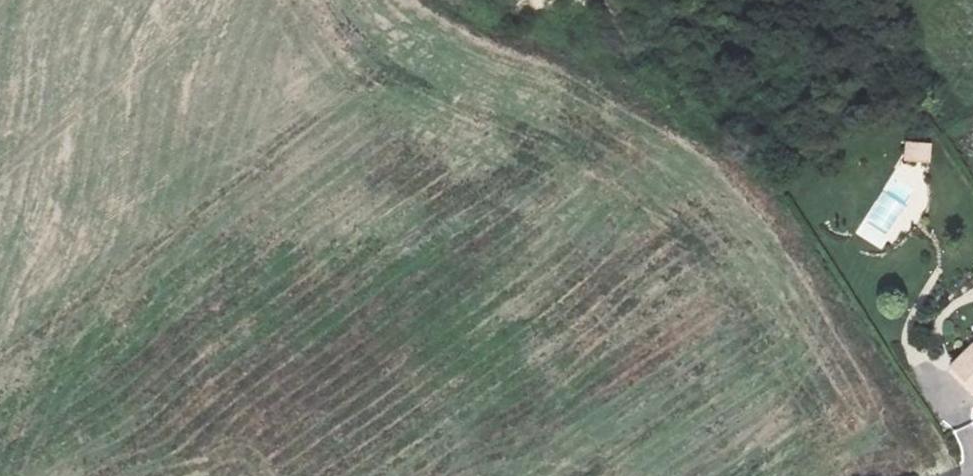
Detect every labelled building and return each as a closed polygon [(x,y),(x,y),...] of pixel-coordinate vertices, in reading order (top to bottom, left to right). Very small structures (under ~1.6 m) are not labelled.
[(904,142),(903,163),(931,164),(932,144),(904,142)]
